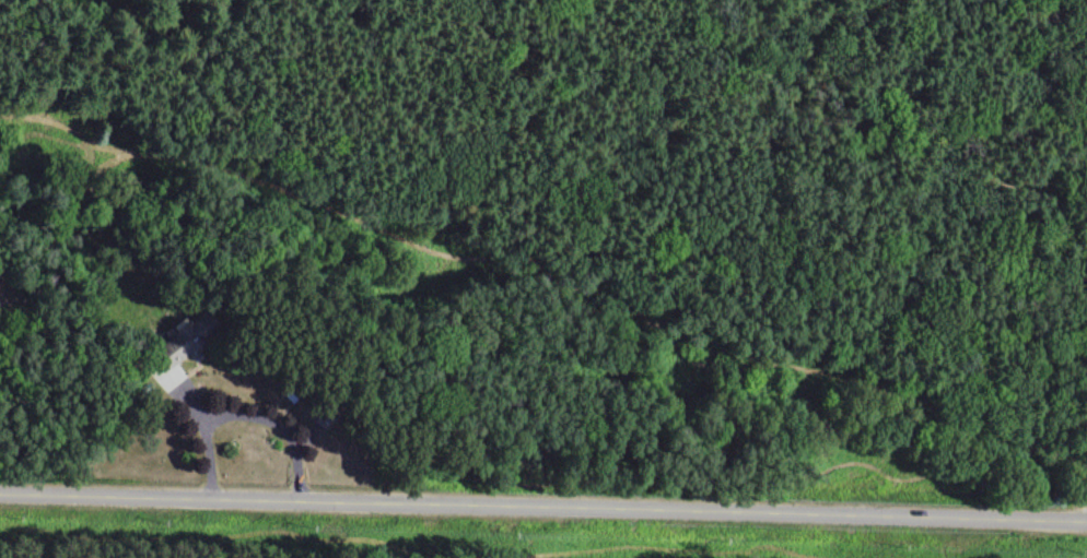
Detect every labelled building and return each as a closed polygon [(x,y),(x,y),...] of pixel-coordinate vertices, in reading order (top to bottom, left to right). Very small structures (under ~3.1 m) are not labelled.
[(166,377),(217,325),(196,304),(145,357),(166,377)]
